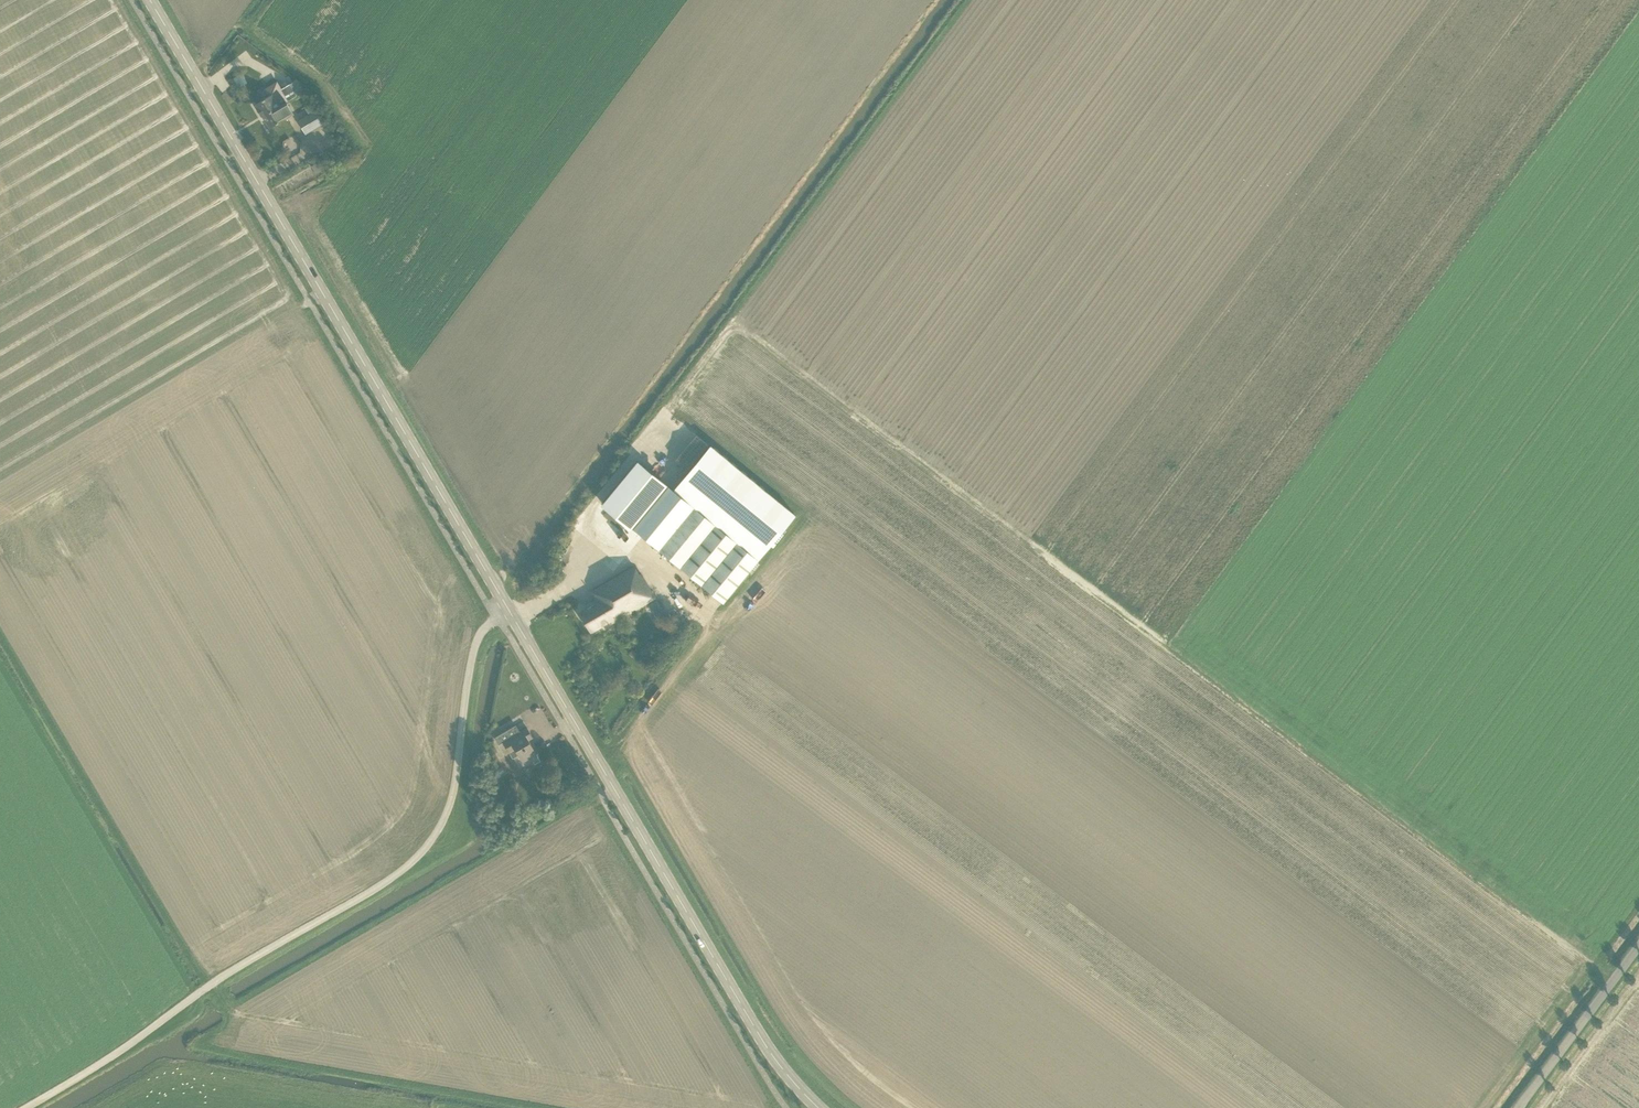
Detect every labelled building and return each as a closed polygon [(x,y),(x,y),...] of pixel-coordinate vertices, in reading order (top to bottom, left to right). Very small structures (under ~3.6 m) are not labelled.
[(256,103),(264,116),(288,102),(303,93),(296,82),(291,85),(290,84),(282,88),(278,81),(260,91),(264,99),(256,103)] [(264,116),(271,128),(295,114),(287,102),(264,116)] [(324,124),(316,110),(312,103),(305,107),(310,114),(299,121),(306,134),(324,124)] [(323,170),(319,162),(312,166),(317,174),(323,170)] [(711,446),(683,480),(768,550),(796,515),(711,446)] [(639,461),(603,504),(632,528),(724,603),(759,560),(639,461)] [(614,623),(656,598),(642,572),(640,574),(636,567),(594,590),(594,591),(599,602),(581,612),(592,632),(605,624),(607,628),(608,628),(609,628),(614,624),(614,623)] [(528,727),(520,732),(516,725),(495,737),(499,745),(504,741),(513,759),(519,755),(523,763),(538,754),(527,737),(532,734),(528,727)] [(526,776),(542,768),(536,757),(521,764),(526,776)] [(505,773),(501,766),(492,771),(497,778),(505,773)]
